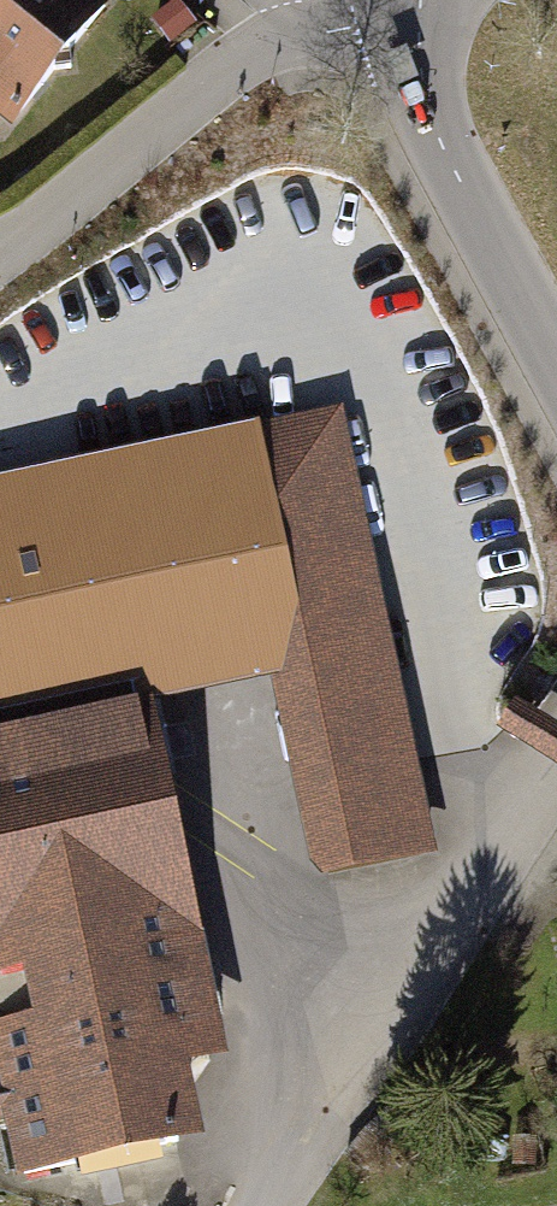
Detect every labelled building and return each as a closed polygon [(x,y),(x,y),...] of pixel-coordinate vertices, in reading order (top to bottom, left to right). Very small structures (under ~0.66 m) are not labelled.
[(0,13),(0,119),(11,128),(111,0),(10,0),(0,13)] [(10,0),(0,0),(0,13),(10,0)] [(198,27),(178,2),(151,23),(172,48),(198,27)] [(436,851),(342,403),(0,476),(0,613),(123,586),(235,562),(296,849),(319,875),(436,851)] [(144,686),(123,586),(0,613),(0,717),(144,686)] [(17,968),(27,1012),(0,1020),(0,1104),(0,1116),(1,1122),(12,1178),(199,1137),(184,1061),(224,1053),(144,686),(0,717),(0,972),(17,968)] [(513,696),(493,726),(556,768),(556,724),(513,696)]
